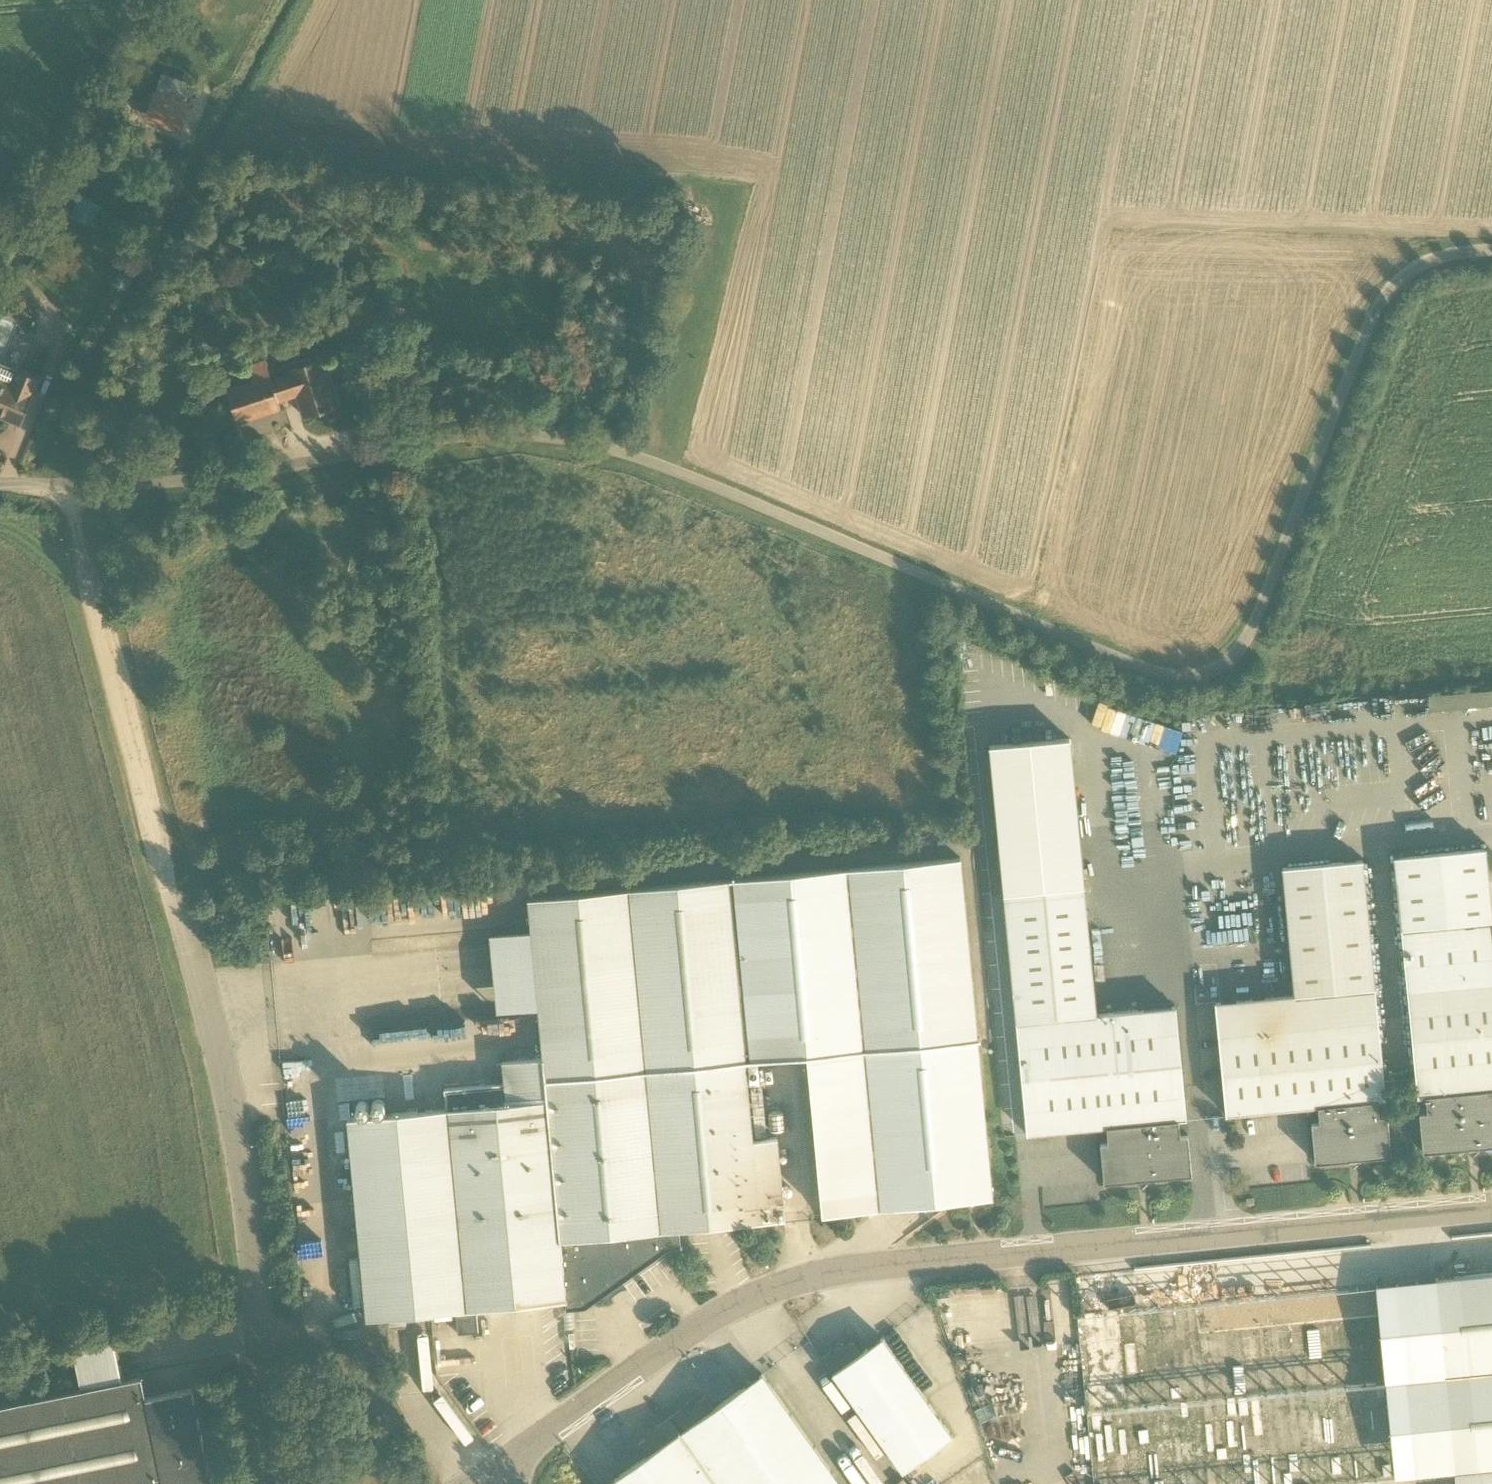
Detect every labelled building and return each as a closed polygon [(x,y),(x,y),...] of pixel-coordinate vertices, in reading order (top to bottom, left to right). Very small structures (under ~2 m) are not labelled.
[(190,100),(167,93),(173,76),(162,73),(146,121),(180,132),(190,100)] [(337,407),(322,359),(290,369),(291,373),(272,379),(265,360),(247,366),(252,382),(226,391),(237,423),(281,408),(279,400),(298,394),(305,417),(337,407)] [(34,397),(33,396),(39,381),(41,377),(0,361),(0,415),(23,425),(34,397)] [(1071,737),(983,746),(1005,894),(1085,886),(1071,737)] [(1405,1112),(1407,1138),(1422,1137),(1423,1151),(1491,1145),(1491,905),(1486,846),(1395,854),(1402,926),(1418,1095),(1426,1095),(1428,1110),(1420,1111),(1405,1112)] [(977,1038),(959,854),(526,896),(542,1056),(501,1060),(503,1081),(443,1087),(445,1107),(348,1118),(367,1319),(574,1299),(565,1309),(565,1310),(584,1308),(586,1308),(587,1307),(665,1252),(669,1250),(672,1249),(683,1248),(683,1247),(681,1247),(679,1229),(785,1219),(778,1137),(753,1139),(746,1061),(808,1055),(822,1213),(879,1208),(970,1200),(993,1197),(977,1039),(980,1039),(980,1037),(977,1038)] [(1390,1140),(1407,1138),(1405,1112),(1380,1115),(1378,1099),(1386,1098),(1378,1018),(1364,857),(1283,865),(1295,993),(1215,1001),(1218,1033),(1226,1114),(1318,1105),(1319,1121),(1312,1122),(1316,1162),(1391,1154),(1390,1140)] [(1101,1141),(1103,1162),(1105,1182),(1192,1174),(1188,1133),(1180,1134),(1178,1118),(1187,1118),(1176,1006),(1097,1014),(1085,886),(1005,894),(1029,1133),(1099,1126),(1106,1126),(1109,1141),(1101,1141)] [(386,1027),(387,1042),(419,1041),(418,1025),(386,1027)] [(376,1072),(370,1042),(343,1047),(350,1077),(376,1072)] [(1491,1426),(1491,1273),(1436,1278),(1451,1430),(1491,1426)] [(458,1334),(479,1332),(477,1312),(457,1314),(458,1334)] [(434,1370),(433,1370),(427,1328),(417,1329),(423,1367),(424,1367),(426,1383),(435,1381),(434,1370)] [(894,1354),(883,1337),(861,1353),(852,1341),(847,1345),(840,1342),(840,1341),(839,1341),(839,1342),(830,1348),(831,1350),(822,1357),(833,1372),(904,1471),(953,1435),(942,1419),(894,1354)] [(763,1374),(714,1408),(705,1395),(696,1402),(693,1397),(681,1406),(682,1408),(669,1417),(717,1483),(842,1483),(763,1374)] [(139,1375),(0,1404),(0,1483),(212,1483),(193,1388),(144,1397),(139,1375)] [(475,1452),(487,1444),(455,1399),(444,1407),(475,1452)] [(669,1417),(657,1425),(656,1423),(643,1432),(647,1437),(638,1443),(647,1456),(608,1483),(717,1483),(669,1417)] [(1451,1430),(1456,1483),(1491,1483),(1491,1426),(1451,1430)]
